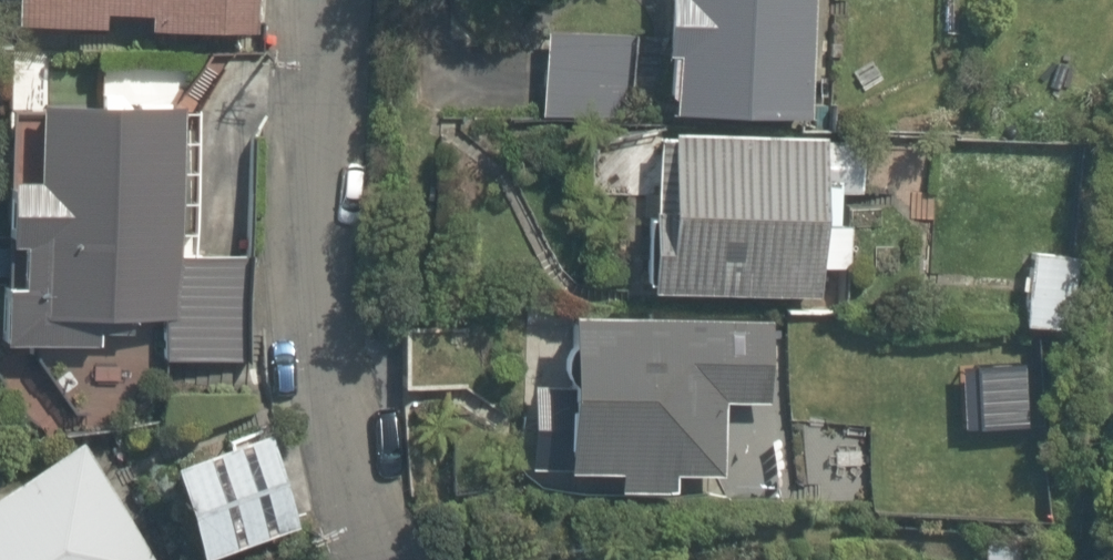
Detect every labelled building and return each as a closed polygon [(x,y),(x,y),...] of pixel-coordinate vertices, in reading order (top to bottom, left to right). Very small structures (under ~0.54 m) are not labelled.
[(22,22),(90,24),(90,6),(123,7),(122,24),(246,26),(247,0),(22,0),(22,22)] [(535,109),(652,109),(651,0),(535,0),(535,109)] [(787,0),(664,0),(662,109),(785,111),(787,0)] [(0,170),(0,247),(3,247),(2,286),(0,286),(0,342),(98,345),(99,320),(144,321),(144,352),(256,356),(259,251),(166,248),(171,84),(16,79),(13,171),(0,170)] [(836,191),(858,191),(857,130),(645,131),(645,298),(801,297),(801,267),(850,267),(850,226),(837,226),(836,191)] [(1085,252),(1021,240),(1005,326),(1069,338),(1085,252)] [(595,485),(666,487),(666,467),(713,468),(715,391),(760,393),(762,308),(542,302),(538,459),(596,461),(595,485)] [(492,322),(397,319),(395,386),(489,390),(492,322)] [(1029,364),(964,368),(968,431),(1034,427),(1029,364)] [(254,421),(146,459),(180,554),(287,516),(254,421)] [(0,476),(0,559),(124,559),(59,443),(0,476)]
